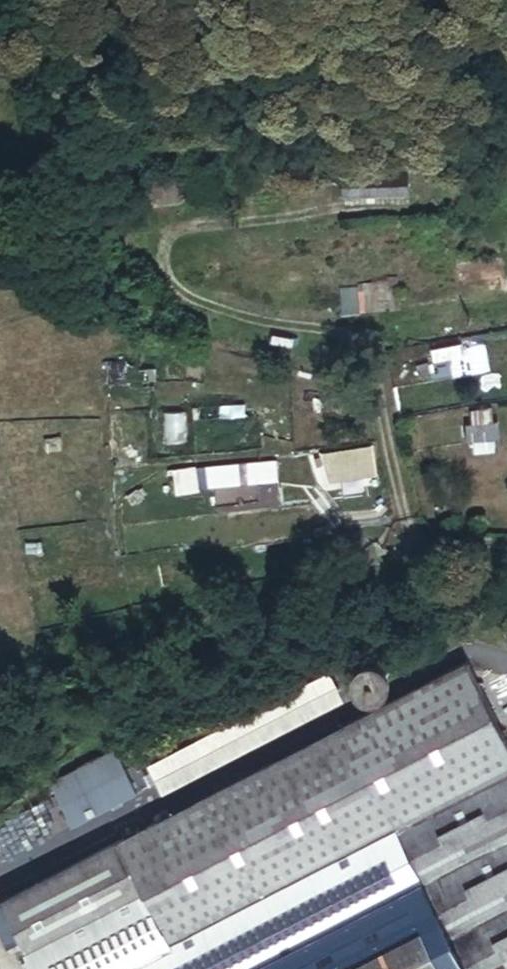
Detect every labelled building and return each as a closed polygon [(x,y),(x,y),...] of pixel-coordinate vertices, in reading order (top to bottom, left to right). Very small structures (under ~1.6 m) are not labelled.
[(192,188),(189,155),(145,160),(152,181),(157,206),(193,203),(194,207),(214,205),(213,186),(192,188)] [(340,158),(341,197),(405,196),(404,157),(340,158)] [(457,284),(503,278),(500,258),(455,264),(457,284)] [(355,285),(355,287),(358,313),(401,308),(398,277),(387,278),(387,281),(355,285)] [(355,287),(339,289),(342,315),(358,313),(355,287)] [(426,367),(424,354),(413,356),(415,369),(426,367)] [(490,413),(489,402),(466,404),(467,415),(462,415),(463,432),(469,432),(470,442),(491,440),(490,430),(496,430),(495,412),(490,413)] [(412,422),(408,407),(395,410),(398,425),(412,422)] [(366,657),(350,658),(344,673),(353,685),(369,683),(375,668),(366,657)] [(0,900),(0,939),(16,968),(506,968),(506,760),(501,763),(448,663),(0,900)] [(333,676),(146,755),(158,785),(346,706),(333,676)]
